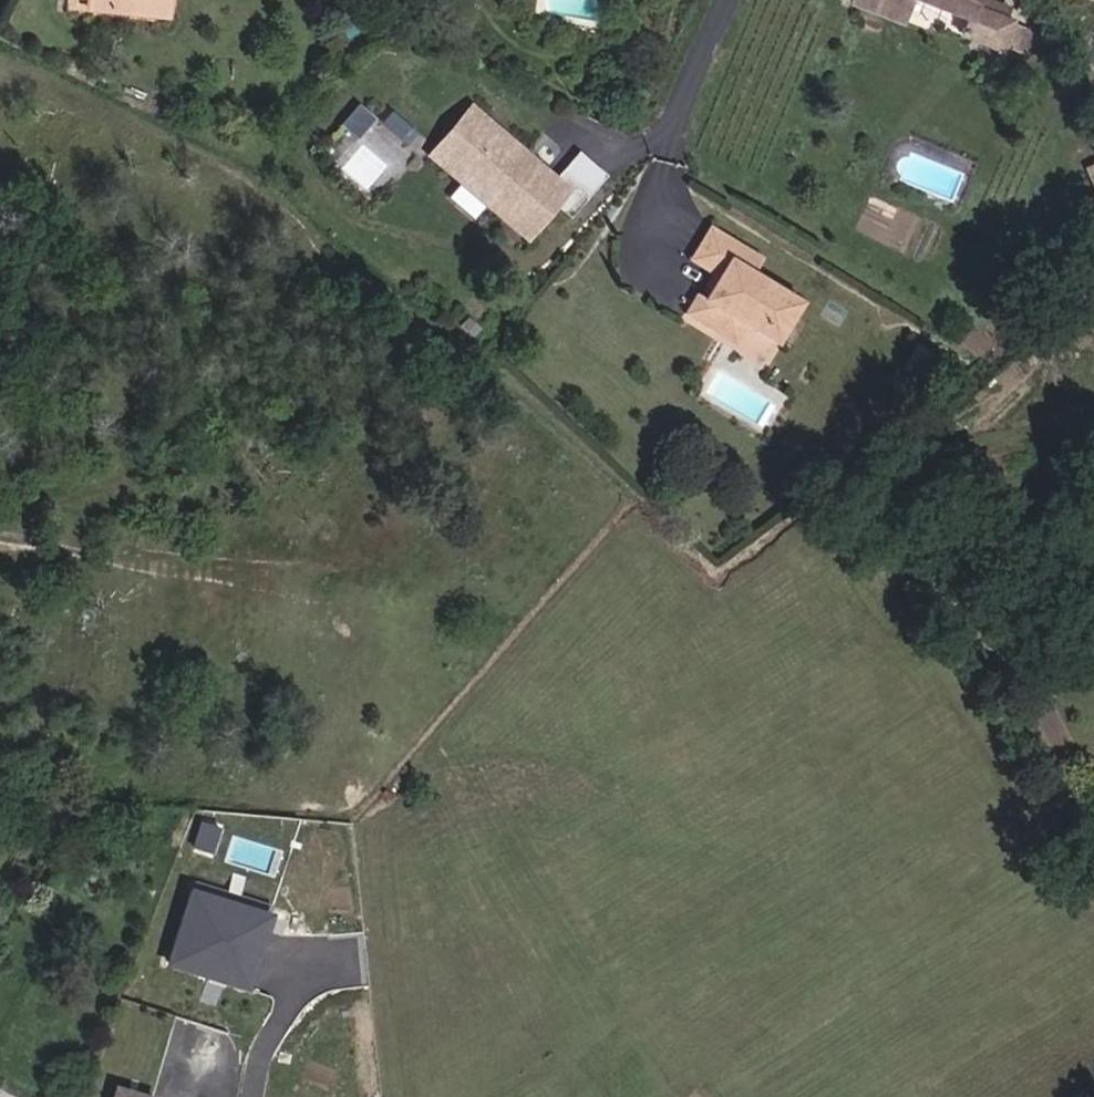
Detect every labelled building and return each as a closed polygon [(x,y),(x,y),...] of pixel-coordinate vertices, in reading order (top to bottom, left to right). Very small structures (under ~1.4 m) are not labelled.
[(86,10),(154,26),(160,0),(88,0),(86,10)] [(878,11),(882,0),(842,0),(878,11)] [(969,17),(973,0),(925,0),(929,1),(926,14),(966,26),(969,17)] [(969,17),(988,24),(994,0),(973,0),(969,17)] [(476,89),(440,130),(513,194),(518,188),(541,208),(563,183),(573,192),(586,176),(578,169),(576,172),(566,164),(569,161),(563,156),(559,161),(536,141),(533,145),(527,139),(530,135),(476,89)] [(606,163),(578,139),(563,156),(569,161),(566,164),(576,172),(578,169),(586,176),(591,180),(606,163)] [(541,208),(518,188),(513,194),(507,201),(530,221),(541,208)] [(700,220),(679,254),(698,266),(691,277),(700,283),(728,238),(700,220)] [(790,297),(743,268),(752,252),(728,238),(700,283),(694,293),(686,288),(674,307),(704,326),(715,307),(735,319),(765,338),(790,297)] [(715,307),(704,326),(724,338),(735,319),(715,307)] [(263,908),(184,885),(181,896),(260,919),(263,908)] [(239,991),(260,919),(181,896),(161,968),(239,991)] [(116,1096),(158,1096),(158,1095),(119,1085),(116,1096)]
